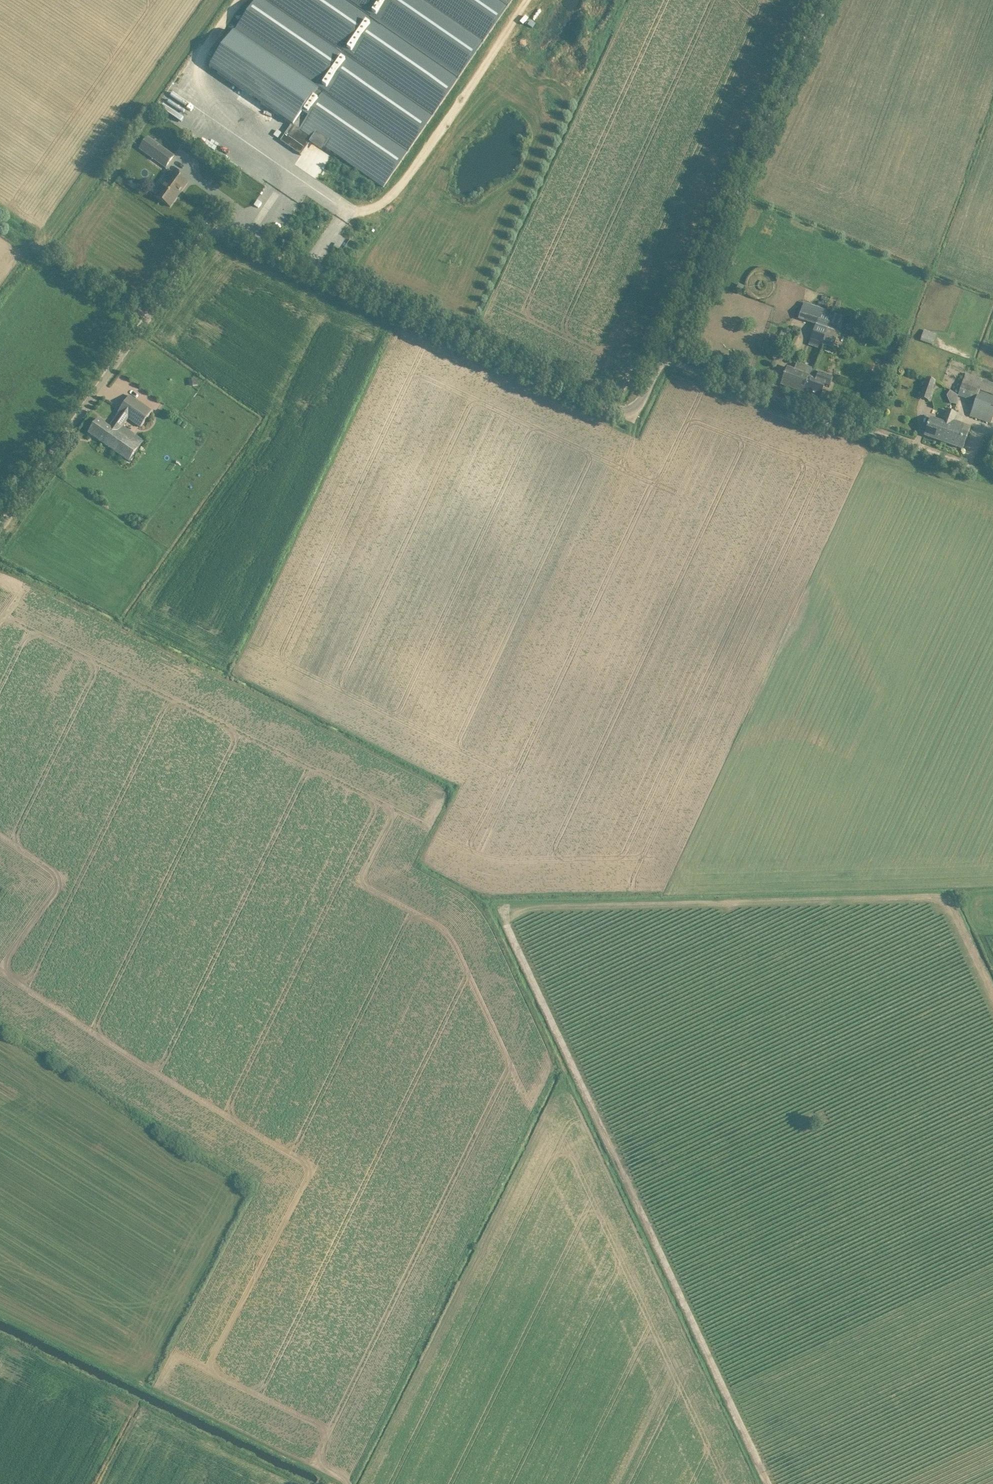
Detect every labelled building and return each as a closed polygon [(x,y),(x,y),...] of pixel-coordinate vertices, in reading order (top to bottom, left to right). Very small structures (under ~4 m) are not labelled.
[(210,68),(243,91),(292,125),(280,141),(301,155),(307,147),(313,139),(383,188),(513,0),(257,0),(210,68)] [(200,127),(202,122),(179,110),(177,114),(200,127)] [(148,137),(140,149),(166,167),(174,156),(148,137)] [(156,196),(162,201),(170,207),(188,183),(173,172),(156,196)] [(797,319),(816,325),(811,340),(822,343),(831,319),(833,312),(823,309),(803,303),(797,319)] [(831,319),(822,343),(833,347),(844,316),(833,312),(831,319)] [(920,341),(933,345),(936,334),(924,330),(920,341)] [(787,367),(784,376),(781,385),(820,399),(824,386),(829,388),(833,378),(801,367),(800,372),(787,367)] [(965,374),(960,390),(977,396),(970,416),(991,423),(992,417),(992,384),(965,374)] [(929,401),(936,381),(927,378),(920,398),(929,401)] [(946,400),(955,404),(959,395),(950,391),(946,400)] [(98,419),(88,433),(96,439),(129,462),(132,458),(139,463),(148,449),(141,444),(139,448),(116,431),(119,426),(125,418),(135,424),(142,414),(135,408),(127,403),(110,427),(98,419)] [(971,427),(954,421),(956,413),(947,410),(943,422),(930,418),(927,426),(924,436),(963,449),(971,427)]
